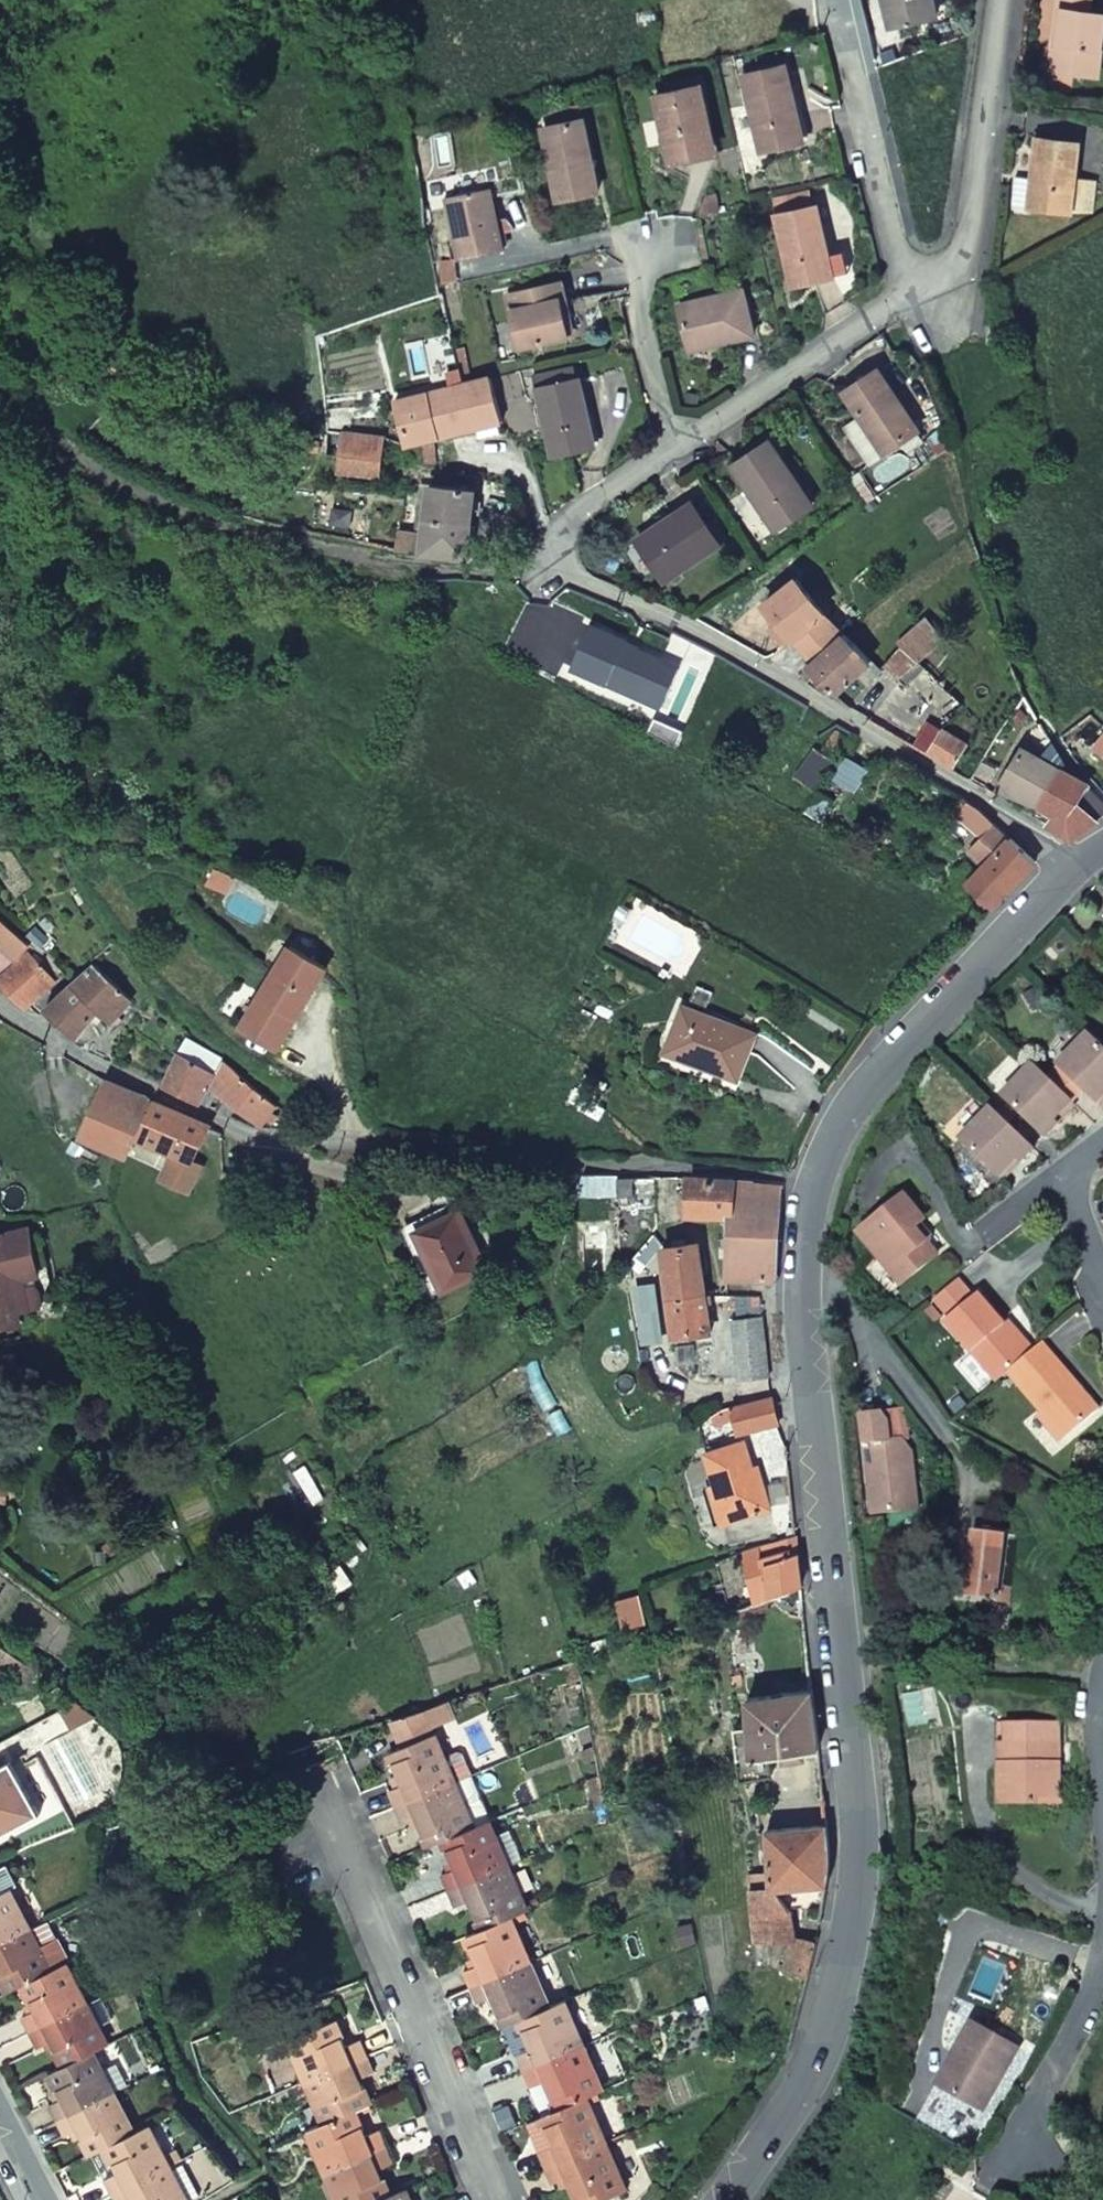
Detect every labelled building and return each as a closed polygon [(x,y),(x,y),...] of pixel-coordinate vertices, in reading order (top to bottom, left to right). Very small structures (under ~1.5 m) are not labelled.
[(889,0),(880,0),(886,28),(894,26),(889,0)] [(930,0),(889,0),(894,26),(934,17),(930,0)] [(1052,72),(1095,78),(1102,18),(1102,17),(1086,14),(1088,0),(1056,0),(1054,11),(1061,12),(1052,72)] [(799,142),(783,66),(740,75),(756,151),(799,142)] [(665,162),(706,153),(696,106),(701,104),(697,85),(651,95),(665,162)] [(537,126),(553,198),(592,189),(578,118),(537,126)] [(1031,179),(1028,209),(1069,213),(1090,213),(1093,181),(1073,179),(1076,144),(1035,139),(1031,179)] [(1028,209),(1031,179),(1014,178),(1011,207),(1028,209)] [(446,196),(462,260),(508,249),(492,185),(446,196)] [(773,217),(788,286),(829,277),(813,207),(773,217)] [(455,259),(438,263),(442,284),(460,280),(455,259)] [(519,347),(568,337),(559,301),(566,299),(561,284),(507,296),(519,347)] [(740,289),(675,304),(684,344),(722,335),(724,341),(750,334),(740,289)] [(686,350),(724,341),(722,335),(684,344),(686,350)] [(570,369),(554,372),(556,382),(572,379),(570,369)] [(840,391),(880,452),(913,430),(873,369),(840,391)] [(590,445),(575,378),(572,379),(556,382),(554,372),(531,376),(533,387),(535,387),(549,453),(590,445)] [(487,375),(392,400),(404,443),(404,444),(500,419),(487,375)] [(380,436),(323,427),(321,450),(334,452),(378,456),(380,436)] [(809,506),(767,441),(729,465),(773,530),(809,506)] [(378,456),(334,452),(333,470),(377,474),(378,456)] [(428,486),(421,535),(395,533),(393,553),(466,557),(469,524),(472,490),(428,486)] [(676,572),(717,544),(691,504),(635,541),(650,564),(664,555),(676,572)] [(676,572),(664,555),(650,564),(662,581),(676,572)] [(841,635),(793,577),(763,602),(775,616),(789,633),(790,635),(792,634),(802,647),(812,660),(841,635)] [(789,633),(775,616),(766,625),(780,641),(789,633)] [(929,617),(900,641),(903,645),(885,661),(899,678),(946,637),(929,617)] [(570,666),(642,700),(660,663),(621,644),(621,642),(605,634),(588,626),(570,666)] [(843,683),(855,672),(864,681),(878,667),(843,633),(841,635),(812,660),(804,666),(810,672),(802,680),(816,689),(822,684),(831,694),(843,683)] [(927,721),(912,745),(925,753),(940,729),(927,721)] [(966,743),(941,728),(940,729),(925,753),(951,768),(966,743)] [(835,730),(819,753),(831,760),(846,737),(835,730)] [(1016,796),(1036,804),(1043,793),(1055,769),(1020,747),(995,788),(1016,796)] [(1074,806),(1083,787),(1082,785),(1055,769),(1043,793),(1036,804),(1049,812),(1043,822),(1069,838),(1095,822),(1074,806)] [(992,823),(974,806),(965,801),(960,807),(964,810),(960,816),(981,834),(992,823)] [(995,902),(1032,861),(1008,838),(992,823),(981,834),(968,849),(985,864),(966,885),(990,907),(995,902)] [(19,945),(21,942),(0,923),(0,979),(1,980),(0,981),(0,983),(25,1008),(30,1003),(50,983),(53,980),(19,945)] [(53,942),(34,923),(26,930),(44,950),(53,942)] [(324,969),(288,950),(247,1025),(279,1044),(324,969)] [(43,1010),(75,1035),(93,1012),(107,1031),(115,1023),(112,1018),(127,1003),(91,964),(60,995),(43,1010)] [(50,983),(30,1003),(41,1013),(43,1010),(60,995),(50,983)] [(750,1038),(678,1011),(665,1047),(698,1060),(696,1068),(733,1081),(750,1038)] [(1048,1059),(1089,1099),(1102,1084),(1102,1052),(1079,1029),(1048,1059)] [(698,1060),(665,1047),(662,1055),(696,1068),(698,1060)] [(214,1071),(180,1052),(163,1081),(201,1103),(207,1080),(232,1101),(238,1106),(259,1118),(271,1102),(224,1059),(214,1071)] [(1066,1097),(1029,1062),(1000,1093),(1041,1134),(1055,1118),(1050,1113),(1066,1097)] [(123,1153),(147,1099),(106,1080),(91,1115),(82,1134),(123,1153)] [(232,1101),(207,1080),(201,1103),(227,1114),(232,1101)] [(1089,1099),(1094,1104),(1102,1095),(1102,1084),(1089,1099)] [(1055,1118),(1071,1102),(1066,1097),(1050,1113),(1055,1118)] [(152,1101),(138,1136),(173,1152),(160,1179),(190,1191),(202,1163),(192,1159),(205,1125),(152,1101)] [(956,1138),(991,1173),(1009,1154),(1014,1158),(1027,1143),(987,1106),(956,1138)] [(274,1114),(289,1124),(295,1117),(279,1107),(274,1114)] [(1009,1154),(991,1173),(997,1178),(1014,1158),(1009,1154)] [(614,1195),(630,1196),(629,1176),(614,1176),(614,1195)] [(651,1196),(652,1176),(629,1176),(630,1196),(651,1196)] [(715,1216),(725,1216),(725,1181),(683,1177),(684,1198),(684,1214),(684,1215),(715,1216)] [(725,1223),(723,1254),(774,1254),(776,1186),(725,1181),(725,1216),(725,1223)] [(925,1236),(916,1225),(920,1223),(920,1222),(923,1218),(923,1214),(922,1212),(920,1209),(905,1190),(859,1226),(877,1249),(880,1246),(894,1262),(890,1265),(901,1280),(937,1253),(925,1236)] [(370,1223),(395,1281),(434,1264),(411,1206),(370,1223)] [(928,1234),(920,1223),(916,1225),(925,1236),(928,1234)] [(0,1227),(0,1326),(19,1321),(17,1311),(27,1308),(20,1278),(32,1274),(19,1229),(7,1231),(6,1226),(0,1227)] [(707,1331),(699,1293),(692,1239),(659,1246),(670,1335),(707,1331)] [(774,1254),(723,1254),(723,1279),(771,1280),(774,1254)] [(952,1314),(997,1374),(1007,1366),(1029,1348),(982,1288),(952,1314)] [(727,1318),(734,1378),(764,1377),(758,1315),(727,1318)] [(1007,1366),(1060,1432),(1094,1405),(1041,1338),(1029,1348),(1007,1366)] [(664,1353),(667,1366),(675,1364),(673,1351),(664,1353)] [(855,1396),(860,1470),(868,1470),(870,1498),(907,1495),(903,1438),(894,1423),(882,1424),(881,1407),(870,1395),(855,1396)] [(728,1436),(773,1422),(768,1397),(720,1407),(728,1436)] [(702,1455),(713,1486),(724,1522),(766,1508),(756,1477),(750,1478),(739,1443),(702,1455)] [(699,1491),(711,1526),(724,1522),(713,1486),(699,1491)] [(977,1512),(974,1532),(991,1534),(994,1514),(977,1512)] [(735,1555),(745,1585),(751,1602),(798,1587),(792,1535),(735,1555)] [(994,1589),(999,1539),(971,1535),(964,1601),(1007,1605),(1009,1591),(994,1589)] [(0,1646),(0,1673),(10,1673),(17,1659),(0,1646)] [(6,1698),(8,1697),(4,1684),(0,1684),(0,1699),(6,1698)] [(783,1760),(802,1758),(802,1750),(814,1750),(808,1689),(756,1695),(755,1690),(742,1691),(742,1695),(745,1695),(747,1725),(733,1727),(740,1777),(770,1774),(766,1754),(782,1752),(783,1760)] [(86,1710),(72,1700),(58,1708),(61,1713),(68,1716),(76,1716),(81,1714),(84,1712),(86,1710)] [(386,1751),(399,1782),(385,1787),(391,1804),(449,1780),(439,1756),(420,1710),(388,1721),(399,1746),(386,1751)] [(1007,1748),(1000,1748),(1000,1806),(1000,1807),(1034,1807),(1034,1799),(1058,1799),(1058,1728),(1007,1729),(1007,1748)] [(439,1756),(449,1780),(467,1773),(458,1753),(453,1751),(439,1756)] [(40,1813),(10,1760),(0,1766),(0,1835),(40,1813)] [(468,1825),(449,1780),(391,1804),(398,1821),(412,1815),(424,1844),(439,1838),(468,1825)] [(1058,1799),(1034,1799),(1034,1807),(1058,1807),(1059,1806),(1058,1799)] [(468,1825),(439,1838),(451,1867),(438,1872),(445,1889),(502,1864),(484,1819),(468,1825)] [(824,1884),(826,1857),(822,1826),(763,1828),(766,1870),(749,1875),(749,1887),(773,1887),(781,1900),(802,1899),(805,1885),(810,1886),(808,1905),(818,1905),(824,1884)] [(0,1864),(0,1889),(6,1886),(13,1882),(3,1862),(0,1864)] [(521,1910),(502,1864),(445,1889),(452,1905),(465,1900),(477,1928),(505,1916),(521,1910)] [(6,1886),(0,1889),(0,1940),(27,1926),(6,1886)] [(781,1900),(773,1887),(749,1887),(748,1887),(749,1937),(786,1937),(786,1909),(781,1900)] [(462,1934),(474,1964),(460,1970),(467,1986),(523,1962),(505,1916),(477,1928),(462,1934)] [(47,1966),(27,1926),(0,1940),(0,1979),(5,1988),(20,1981),(47,1966)] [(786,1937),(780,1969),(803,1975),(810,1944),(786,1937)] [(63,2011),(84,2001),(62,1959),(47,1966),(20,1981),(33,2007),(20,2014),(28,2029),(63,2011)] [(514,2019),(542,2007),(523,1962),(467,1986),(472,2001),(487,1996),(499,2025),(514,2019)] [(104,2042),(84,2001),(63,2011),(28,2029),(36,2045),(49,2039),(62,2064),(85,2051),(90,2049),(104,2042)] [(542,2007),(514,2019),(526,2049),(513,2055),(519,2070),(578,2046),(559,2001),(542,2007)] [(304,2080),(364,2055),(357,2039),(342,2045),(331,2019),(287,2038),(304,2080)] [(972,2026),(954,2059),(961,2062),(944,2096),(986,2118),(1018,2050),(972,2026)] [(596,2091),(578,2046),(519,2070),(526,2088),(540,2082),(552,2110),(580,2098),(596,2091)] [(53,2118),(111,2089),(90,2049),(85,2051),(62,2064),(47,2071),(60,2095),(46,2103),(53,2118)] [(364,2055),(304,2080),(321,2121),(350,2108),(365,2102),(355,2078),(370,2071),(364,2055)] [(108,2141),(130,2129),(111,2089),(53,2118),(62,2134),(77,2128),(88,2151),(103,2143),(108,2141)] [(599,2145),(580,2098),(552,2110),(537,2116),(550,2146),(535,2152),(542,2168),(599,2145)] [(305,2128),(323,2170),(382,2145),(375,2130),(362,2136),(350,2108),(321,2121),(305,2128)] [(103,2143),(116,2170),(104,2176),(111,2192),(168,2164),(146,2121),(130,2129),(108,2141),(103,2143)] [(335,2199),(370,2199),(385,2194),(374,2168),(389,2162),(382,2145),(323,2170),(335,2199)] [(599,2145),(542,2168),(549,2185),(563,2179),(572,2199),(594,2199),(618,2190),(599,2145)] [(111,2192),(115,2199),(186,2199),(168,2164),(111,2192)] [(370,2199),(406,2199),(401,2187),(385,2194),(370,2199)]
